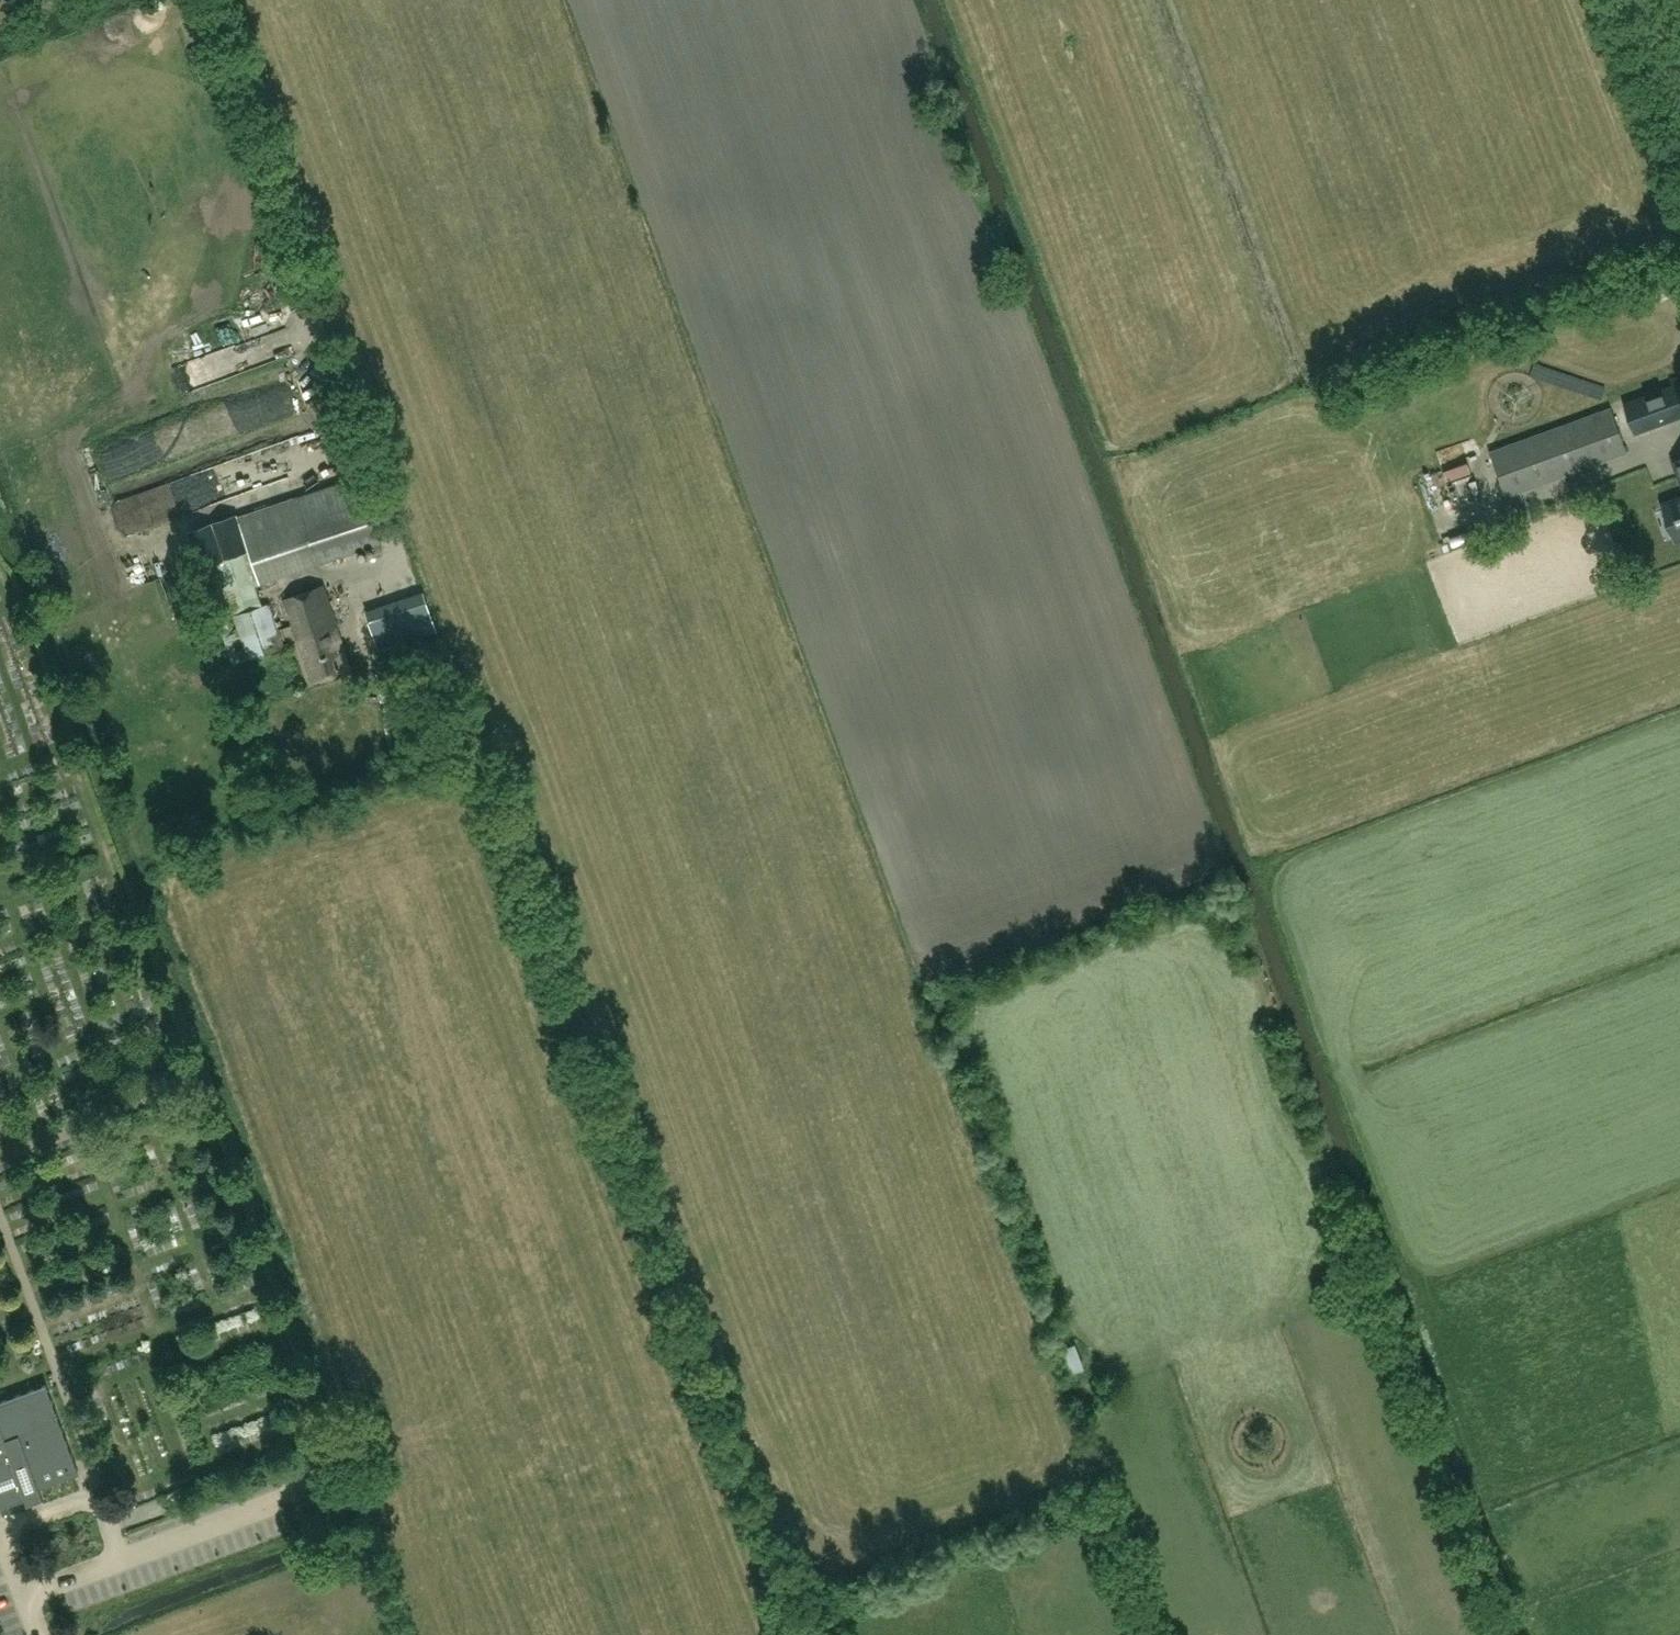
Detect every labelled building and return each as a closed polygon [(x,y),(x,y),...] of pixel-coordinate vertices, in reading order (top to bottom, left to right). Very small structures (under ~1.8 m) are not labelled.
[(1606,355),(1579,363),(1592,408),(1619,400),(1606,355)] [(1667,388),(1624,404),(1634,433),(1677,418),(1667,388)] [(1489,453),(1507,497),(1625,453),(1609,409),(1489,453)] [(359,477),(297,498),(238,516),(189,532),(217,621),(217,620),(231,665),(248,659),(283,647),(268,604),(263,605),(243,553),(248,551),(258,581),(380,541),(359,477)] [(1465,484),(1448,493),(1454,504),(1471,495),(1465,484)] [(1663,504),(1664,506),(1674,502),(1679,520),(1679,498),(1663,504)] [(272,602),(293,595),(286,577),(266,584),(272,602)] [(323,586),(284,598),(311,682),(350,670),(323,586)] [(423,592),(368,610),(381,649),(436,630),(423,592)] [(26,1498),(28,1504),(30,1504),(27,1497),(39,1493),(42,1499),(44,1499),(40,1488),(79,1473),(47,1384),(0,1402),(0,1508),(26,1498)]
